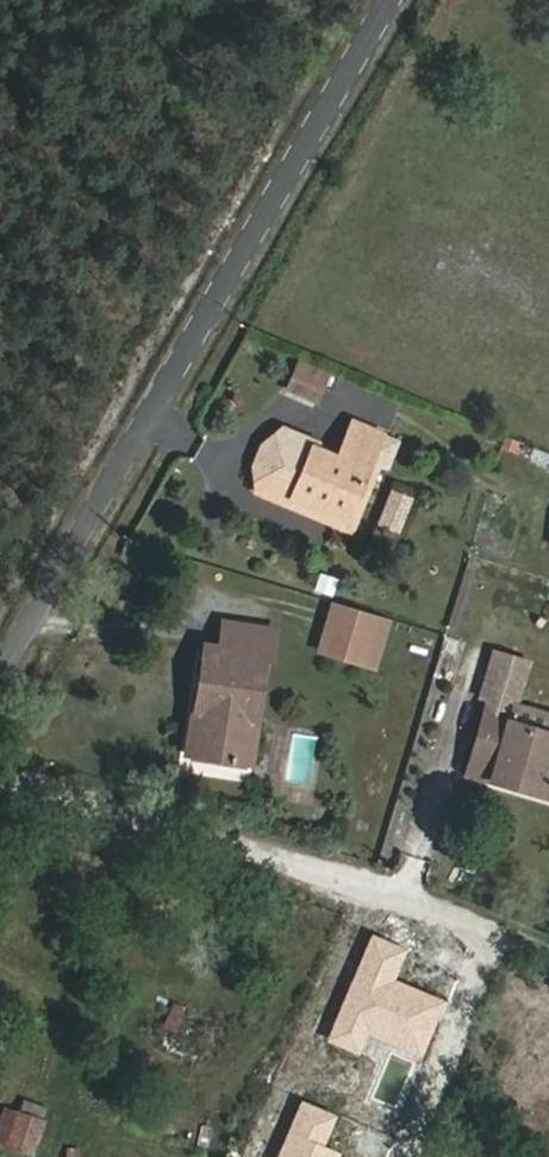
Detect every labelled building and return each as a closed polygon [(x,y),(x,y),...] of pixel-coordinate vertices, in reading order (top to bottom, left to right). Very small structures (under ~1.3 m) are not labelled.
[(298,358),(286,389),(319,403),(332,372),(298,358)] [(370,462),(380,436),(353,424),(342,451),(370,462)] [(345,521),(366,471),(312,448),(314,444),(295,436),(268,499),(289,507),(292,499),(345,521)] [(400,533),(416,496),(392,486),(376,523),(400,533)] [(379,619),(336,606),(324,647),(366,660),(379,619)] [(188,754),(242,764),(262,659),(267,660),(272,633),(226,624),(221,650),(208,648),(188,754)] [(548,787),(548,735),(509,722),(514,707),(490,699),(468,775),(516,790),(520,778),(548,787)] [(520,778),(516,790),(548,800),(548,787),(520,778)] [(443,1002),(393,981),(406,951),(373,937),(329,1039),(362,1053),(370,1034),(420,1055),(443,1002)] [(340,1155),(324,1150),(337,1116),(305,1102),(281,1156),(339,1156),(340,1155)] [(0,1113),(0,1145),(35,1155),(46,1118),(2,1106),(0,1113)]
